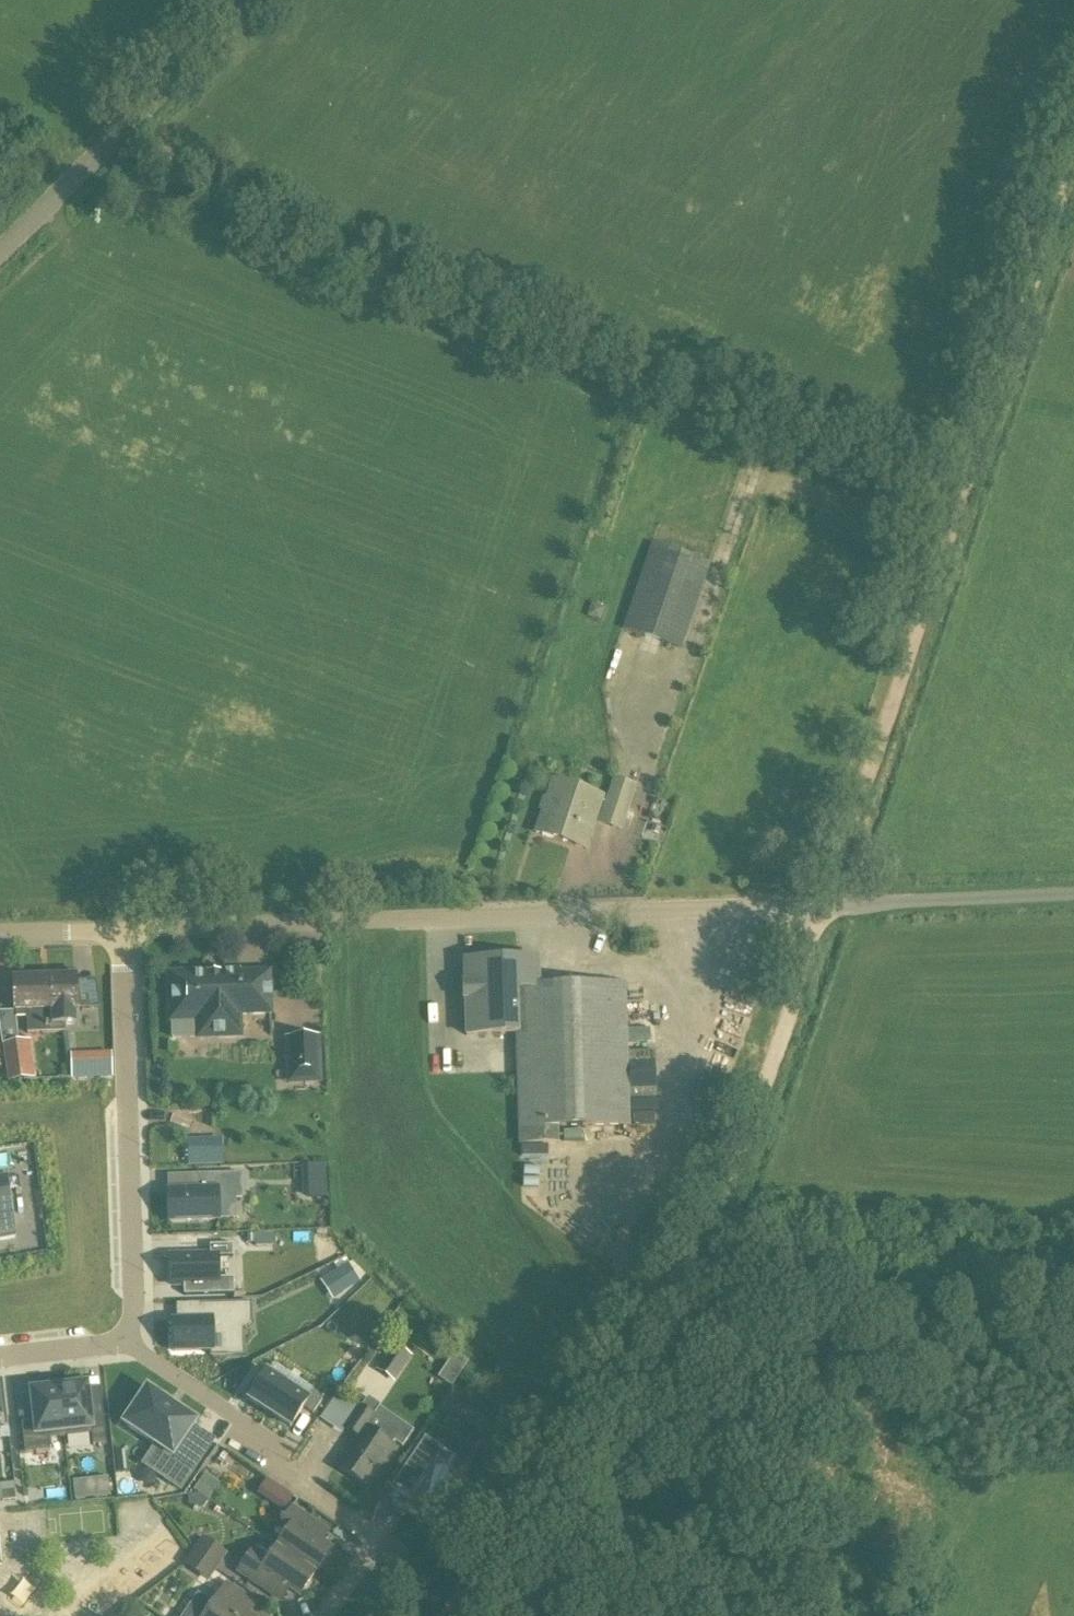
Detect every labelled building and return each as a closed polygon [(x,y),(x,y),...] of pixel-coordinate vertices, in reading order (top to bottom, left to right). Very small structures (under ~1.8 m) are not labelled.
[(680,651),(710,567),(654,547),(624,631),(680,651)] [(614,778),(604,808),(627,815),(637,785),(614,778)] [(596,821),(604,798),(553,781),(535,834),(572,846),(582,816),(596,821)] [(464,962),(467,1037),(515,1035),(518,1147),(559,1145),(559,1130),(632,1128),(627,984),(538,986),(538,959),(464,962)] [(50,1033),(63,1033),(63,1026),(75,1026),(75,1011),(77,1011),(76,977),(75,977),(74,970),(55,971),(55,978),(49,978),(50,1033)] [(50,1033),(49,978),(36,979),(36,972),(15,972),(15,979),(13,979),(14,1013),(26,1012),(27,1034),(50,1033)] [(173,1039),(198,1038),(198,1039),(241,1037),(240,1016),(271,1015),(269,974),(238,975),(238,972),(220,972),(220,975),(207,976),(207,973),(168,974),(170,1022),(172,1022),(173,1039)] [(8,1083),(36,1079),(31,1040),(3,1042),(8,1083)] [(71,1080),(94,1079),(93,1054),(70,1055),(71,1080)] [(307,1082),(318,1082),(317,1061),(306,1061),(307,1082)] [(169,1222),(218,1221),(217,1199),(241,1199),(240,1175),(195,1177),(196,1191),(168,1192),(169,1222)] [(14,1220),(8,1176),(0,1177),(0,1241),(15,1238),(14,1220)] [(210,1258),(170,1260),(171,1286),(183,1286),(184,1297),(234,1295),(232,1246),(210,1247),(210,1258)] [(349,1265),(348,1263),(330,1275),(343,1294),(360,1283),(359,1281),(349,1265)] [(229,1335),(251,1323),(250,1304),(198,1305),(199,1321),(176,1321),(172,1322),(173,1352),(210,1351),(210,1357),(229,1356),(229,1335)] [(395,1383),(413,1357),(393,1343),(375,1370),(395,1383)] [(253,1391),(263,1375),(254,1369),(244,1385),(253,1391)] [(266,1373),(248,1401),(290,1428),(303,1408),(313,1415),(322,1400),(312,1393),(307,1400),(266,1373)] [(106,1445),(103,1414),(90,1416),(87,1390),(86,1385),(59,1388),(64,1438),(92,1435),(93,1446),(106,1445)] [(31,1392),(34,1422),(21,1423),(25,1454),(50,1451),(49,1440),(64,1438),(59,1388),(31,1392)] [(178,1497),(203,1459),(182,1445),(197,1423),(147,1390),(123,1425),(161,1451),(145,1475),(178,1497)] [(379,1407),(380,1406),(368,1397),(361,1407),(360,1406),(344,1429),(358,1439),(338,1468),(366,1487),(394,1447),(392,1446),(394,1443),(402,1448),(414,1431),(379,1407)] [(436,1525),(461,1487),(446,1477),(454,1464),(433,1450),(410,1484),(420,1491),(410,1507),(436,1525)] [(109,1477),(96,1478),(98,1497),(111,1496),(109,1477)] [(278,1488),(267,1480),(256,1495),(268,1503),(278,1488)] [(2,1493),(3,1502),(16,1500),(15,1491),(2,1493)] [(277,1548),(316,1575),(332,1551),(322,1544),(330,1533),(292,1508),(277,1530),(285,1536),(277,1548)] [(191,1553),(217,1571),(228,1554),(202,1537),(191,1553)] [(300,1599),(316,1575),(277,1548),(268,1561),(253,1551),(238,1573),(282,1603),(290,1592),(300,1599)] [(209,1583),(217,1571),(191,1553),(183,1566),(209,1583)] [(248,1615),(256,1604),(227,1584),(205,1615),(249,1615),(248,1615)]
